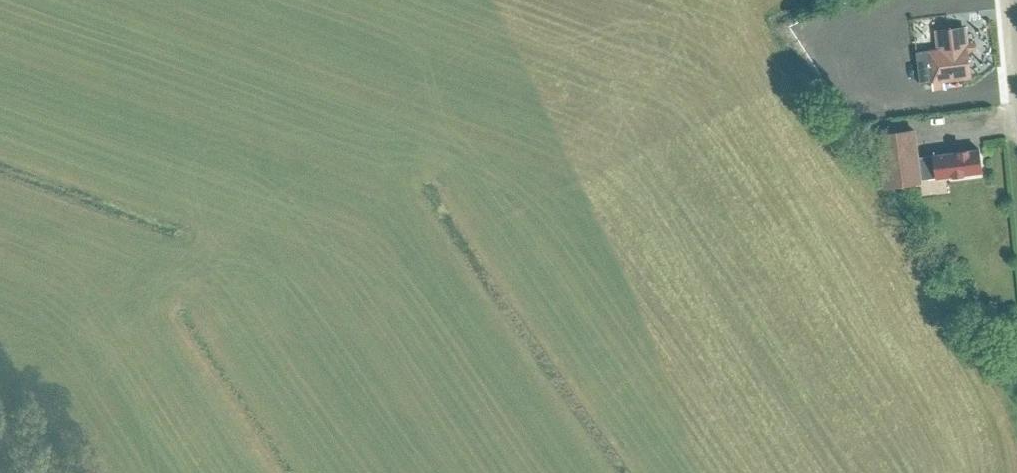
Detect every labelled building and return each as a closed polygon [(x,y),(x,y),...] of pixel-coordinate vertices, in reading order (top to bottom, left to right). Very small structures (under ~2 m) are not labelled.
[(963,28),(937,30),(933,31),(935,48),(915,50),(918,84),(941,82),(941,81),(969,78),(966,51),(976,50),(975,42),(965,43),(963,28)] [(977,148),(914,156),(910,130),(876,134),(883,187),(917,183),(917,179),(980,172),(977,148)]
